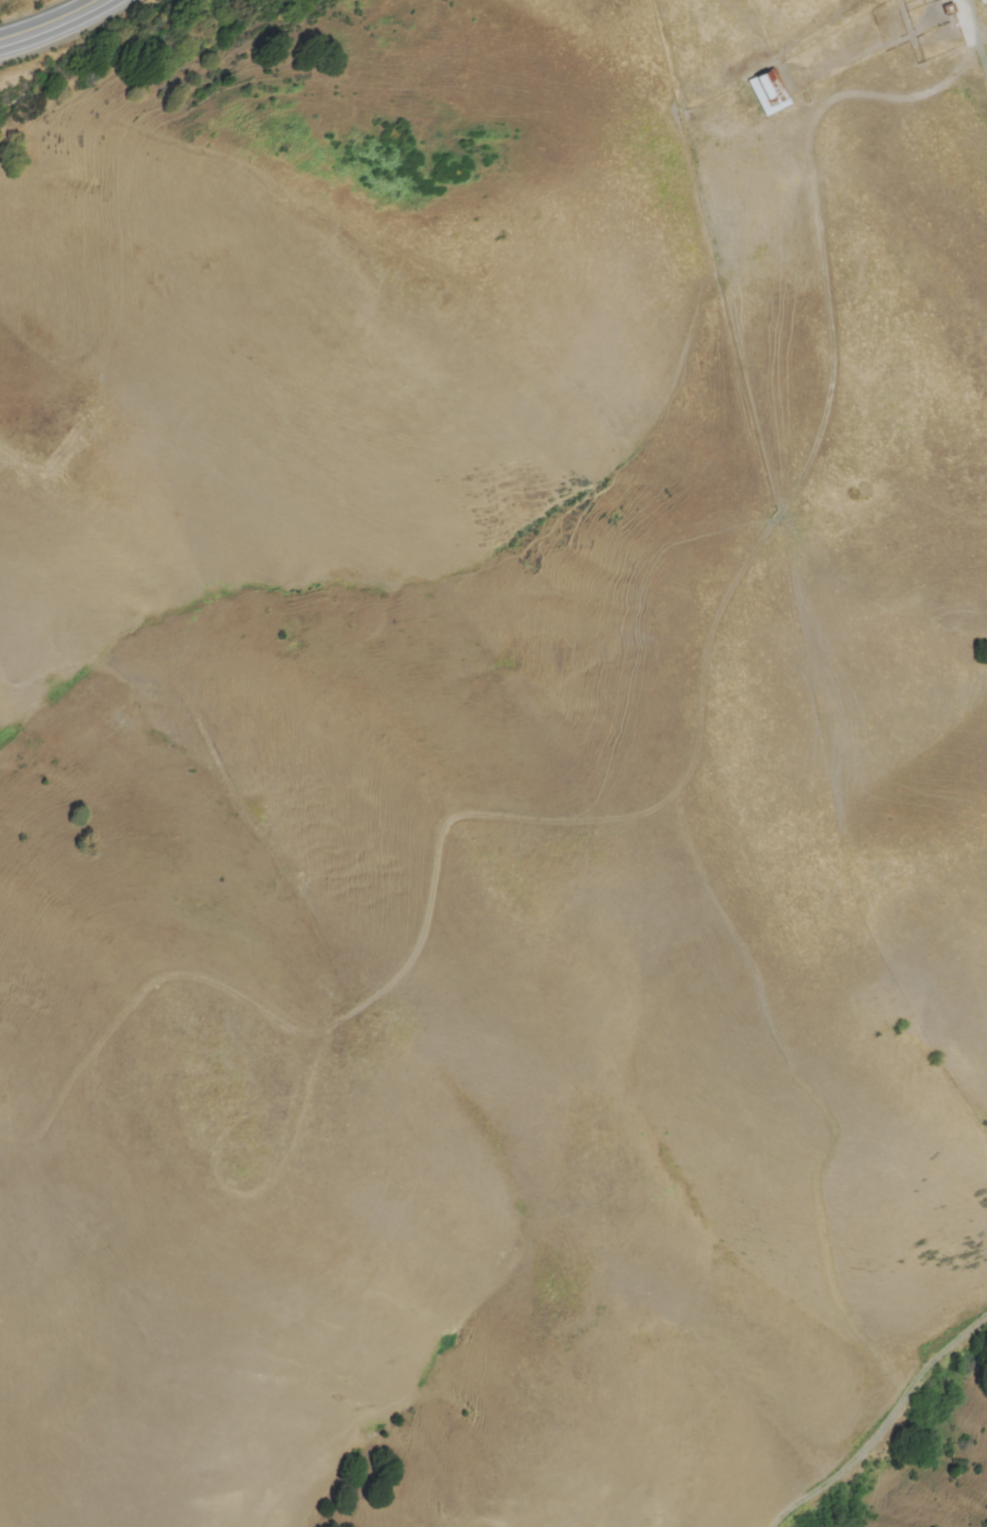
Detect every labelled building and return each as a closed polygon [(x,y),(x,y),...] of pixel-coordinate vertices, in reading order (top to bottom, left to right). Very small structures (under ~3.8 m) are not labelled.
[(745,80),(763,116),(789,104),(771,67),(745,80)]
